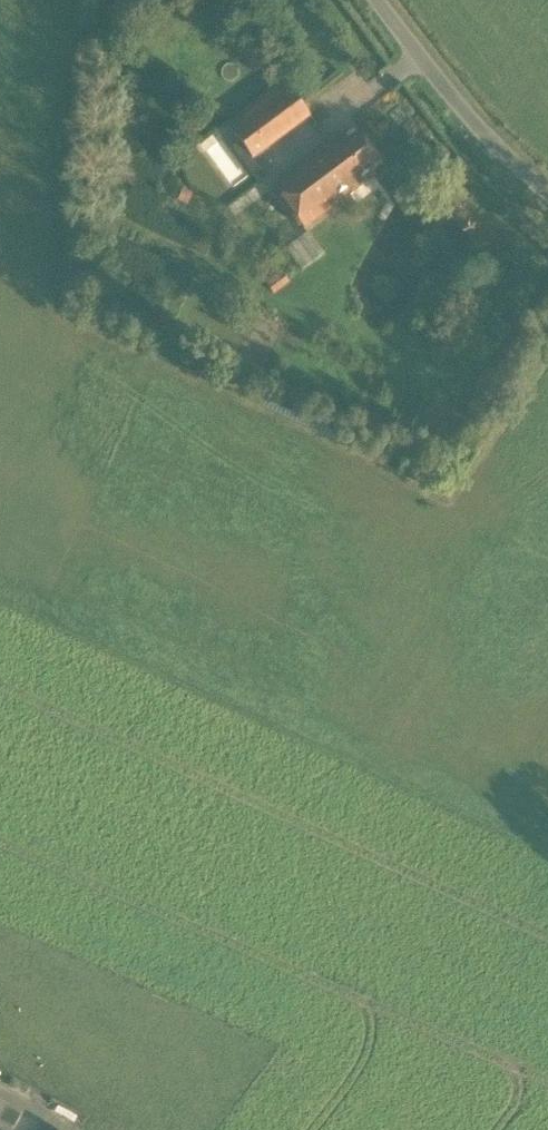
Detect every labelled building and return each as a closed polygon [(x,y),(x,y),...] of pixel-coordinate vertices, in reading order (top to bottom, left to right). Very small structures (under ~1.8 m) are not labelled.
[(270,103),(291,130),(309,117),(289,90),(270,103)] [(246,122),(231,133),(238,142),(252,160),(267,148),(247,121),(246,122)] [(348,141),(344,135),(273,189),(300,225),(381,164),(358,134),(348,141)] [(182,190),(177,201),(187,206),(192,195),(182,190)] [(308,235),(288,249),(303,269),(323,255),(308,235)] [(273,295),(288,283),(281,273),(265,285),(273,295)] [(21,1114),(0,1103),(0,1129),(12,1129),(21,1114)]
